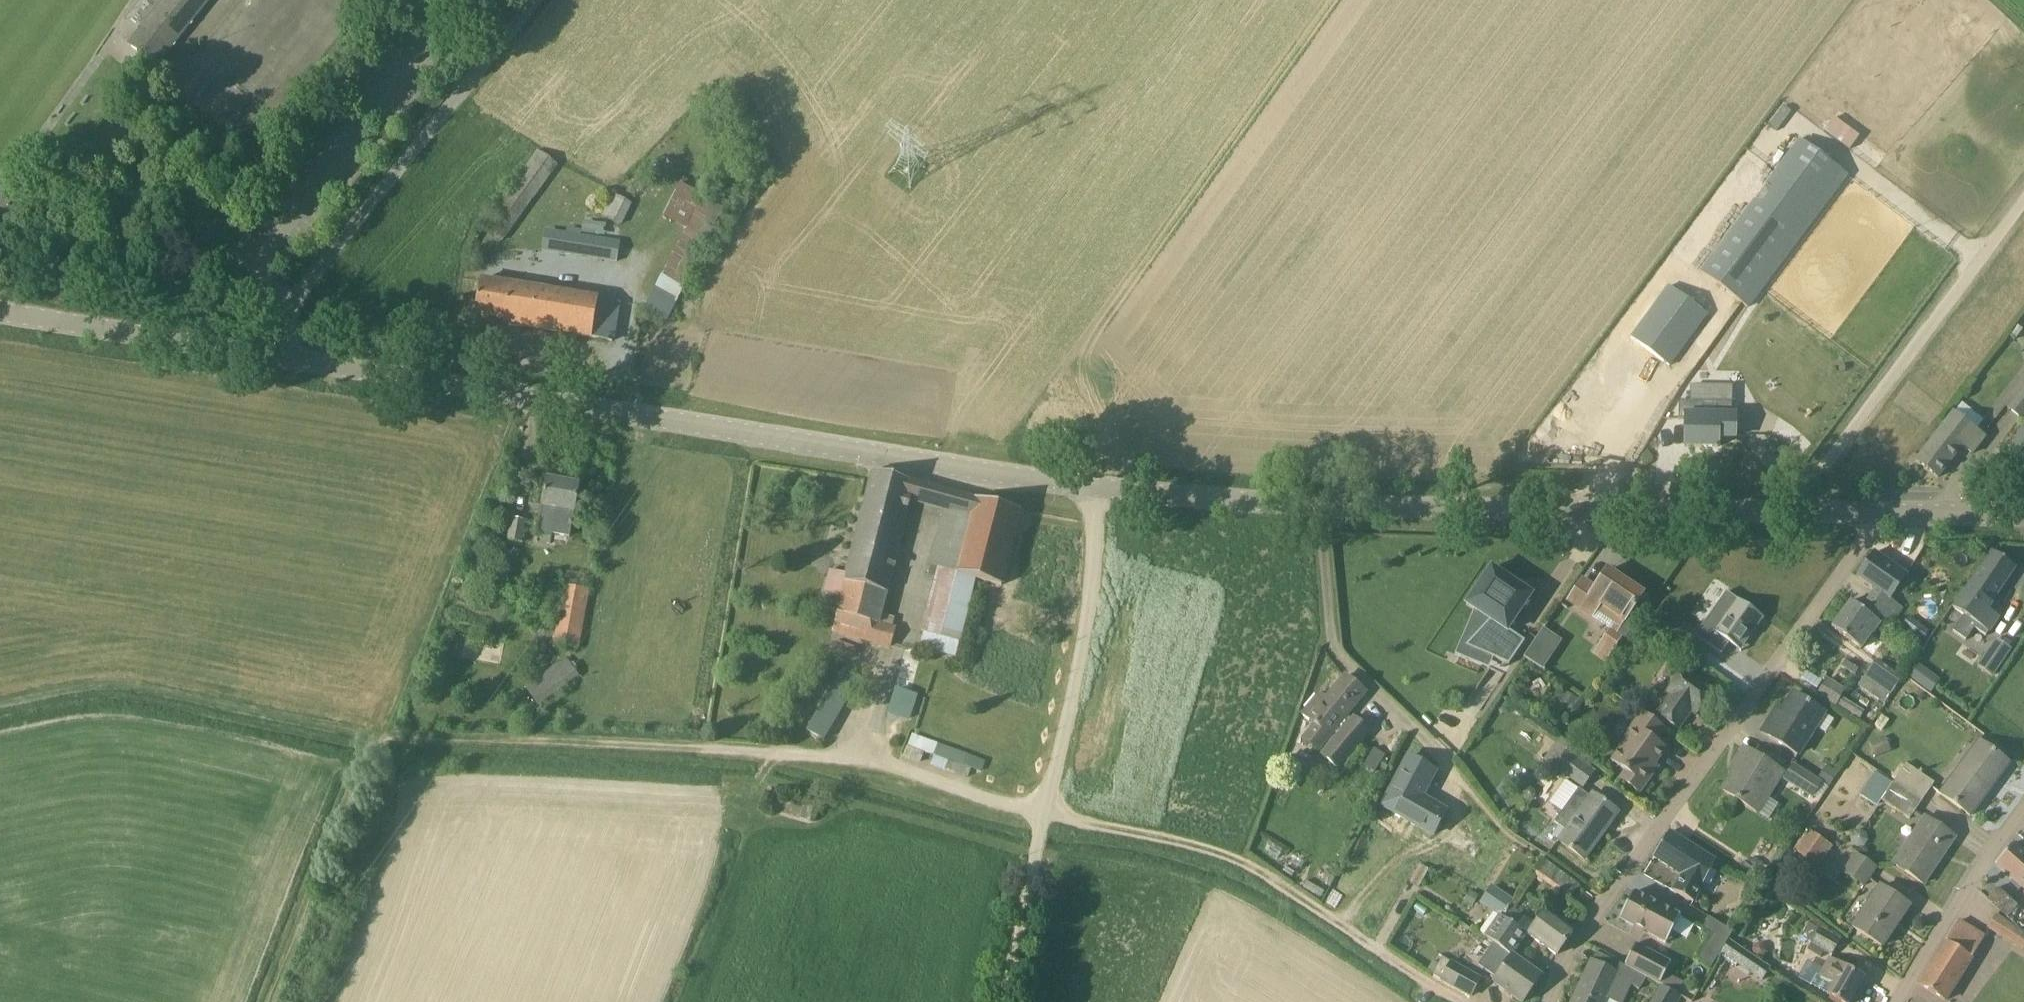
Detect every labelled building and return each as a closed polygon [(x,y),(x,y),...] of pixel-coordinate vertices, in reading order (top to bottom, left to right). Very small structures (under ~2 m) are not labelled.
[(129,43),(157,66),(210,0),(164,0),(129,43)] [(159,117),(160,115),(152,108),(151,110),(146,116),(154,123),(159,117)] [(1859,137),(1834,117),(1824,131),(1850,150),(1859,137)] [(1826,199),(1821,194),(1840,169),(1801,138),(1701,273),(1745,305),(1826,199)] [(556,163),(538,150),(481,225),(500,240),(556,163)] [(722,207),(680,182),(662,216),(684,228),(644,308),(666,319),(722,207)] [(13,186),(0,204),(0,242),(31,199),(13,186)] [(632,204),(613,194),(602,216),(621,225),(632,204)] [(621,241),(582,235),(582,230),(567,227),(563,253),(618,261),(621,241)] [(1672,284),(1679,275),(1673,270),(1666,279),(1672,284)] [(592,338),(599,298),(481,280),(475,315),(504,319),(504,323),(592,338)] [(1705,313),(1667,284),(1629,336),(1667,363),(1705,313)] [(1756,360),(1778,375),(1825,309),(1804,294),(1756,360)] [(2007,409),(2019,418),(2023,412),(2023,388),(2007,409)] [(1732,402),(1708,401),(1697,402),(1681,402),(1680,421),(1685,421),(1685,447),(1719,447),(1719,438),(1735,438),(1735,416),(1732,416),(1732,402)] [(1984,436),(1954,412),(1918,460),(1938,475),(1963,445),(1971,452),(1984,436)] [(2008,457),(2023,465),(2023,427),(2008,457)] [(912,498),(946,507),(950,492),(874,471),(847,572),(833,568),(827,592),(843,597),(835,631),(891,647),(897,628),(879,624),(912,498)] [(580,485),(547,480),(538,532),(571,538),(580,485)] [(975,515),(960,574),(977,579),(1004,586),(1023,512),(1008,508),(1003,506),(989,502),(979,499),(975,515)] [(526,520),(511,518),(507,540),(522,542),(526,520)] [(1892,598),(1907,575),(1875,552),(1857,577),(1875,590),(1862,608),(1881,622),(1888,626),(1903,605),(1892,598)] [(2015,568),(1993,552),(1953,609),(1963,616),(1953,631),(1965,640),(1973,628),(1985,636),(1998,618),(1986,610),(2015,568)] [(1487,614),(1462,640),(1505,660),(1521,635),(1505,623),(1528,590),(1489,563),(1464,599),(1487,614)] [(1611,628),(1610,630),(1616,634),(1643,595),(1607,570),(1595,588),(1582,580),(1569,599),(1611,628)] [(576,647),(590,582),(570,578),(568,586),(563,585),(551,643),(576,647)] [(1727,592),(1695,636),(1721,655),(1733,639),(1744,648),(1765,619),(1727,592)] [(1881,622),(1862,608),(1861,608),(1851,601),(1832,627),(1861,649),(1863,645),(1871,651),(1880,638),(1873,633),(1881,622)] [(1921,640),(1929,630),(1909,616),(1902,626),(1921,640)] [(960,642),(924,634),(921,647),(957,656),(960,642)] [(1539,638),(1525,658),(1540,668),(1553,647),(1539,638)] [(1598,647),(1609,656),(1616,646),(1604,638),(1598,647)] [(1997,640),(1979,668),(1993,677),(2011,649),(1997,640)] [(544,675),(556,692),(580,676),(567,658),(544,675)] [(1876,659),(1867,672),(1891,691),(1902,678),(1876,659)] [(1907,676),(1914,681),(1924,668),(1917,663),(1907,676)] [(1714,690),(1685,669),(1667,693),(1671,696),(1657,714),(1678,729),(1691,711),(1696,715),(1714,690)] [(1366,692),(1346,676),(1326,700),(1318,693),(1301,713),(1315,724),(1303,740),(1316,751),(1328,736),(1329,736),(1338,726),(1343,731),(1350,722),(1345,718),(1366,692)] [(1836,703),(1845,688),(1825,676),(1817,691),(1836,703)] [(888,712),(910,719),(919,693),(896,685),(888,712)] [(1566,691),(1559,703),(1571,709),(1578,698),(1566,691)] [(1824,715),(1794,694),(1777,721),(1772,717),(1763,732),(1797,756),(1824,715)] [(1665,750),(1655,742),(1664,730),(1642,713),(1632,727),(1635,729),(1612,761),(1625,770),(1619,778),(1640,793),(1652,777),(1647,773),(1665,750)] [(1369,733),(1353,720),(1322,756),(1338,769),(1369,733)] [(913,733),(910,745),(938,753),(941,741),(913,733)] [(1885,737),(1870,743),(1875,758),(1891,752),(1885,737)] [(2009,764),(1977,741),(1940,794),(1970,816),(2009,764)] [(1567,752),(1589,769),(1593,763),(1570,747),(1567,752)] [(1374,748),(1364,765),(1375,772),(1385,756),(1374,748)] [(1783,773),(1744,748),(1734,764),(1738,766),(1723,791),(1759,813),(1783,773)] [(1567,752),(1555,767),(1582,787),(1594,772),(1589,769),(1567,752)] [(1447,812),(1422,798),(1434,771),(1410,757),(1378,820),(1403,833),(1409,821),(1435,835),(1447,812)] [(1894,782),(1923,801),(1934,783),(1906,764),(1894,782)] [(1793,765),(1784,780),(1811,797),(1821,782),(1793,765)] [(1827,765),(1818,779),(1830,786),(1839,773),(1827,765)] [(1881,801),(1911,820),(1923,801),(1894,782),(1893,783),(1875,772),(1859,795),(1877,807),(1881,801)] [(1533,799),(1536,795),(1535,790),(1531,788),(1526,789),(1523,793),(1524,798),(1528,800),(1533,799)] [(1618,812),(1593,794),(1590,798),(1579,790),(1554,824),(1564,831),(1558,840),(1585,860),(1618,812)] [(1955,838),(1926,818),(1894,864),(1924,884),(1955,838)] [(1836,831),(1817,820),(1809,832),(1808,832),(1794,851),(1816,868),(1832,847),(1827,844),(1836,831)] [(1715,863),(1669,833),(1654,857),(1683,875),(1673,893),(1693,904),(1715,863)] [(1997,863),(2023,888),(2023,854),(2014,844),(1997,863)] [(1875,868),(1854,854),(1841,874),(1862,887),(1875,868)] [(1542,861),(1541,861),(1532,873),(1568,899),(1576,886),(1542,861)] [(1420,864),(1410,883),(1419,888),(1429,869),(1420,864)] [(1741,894),(1747,898),(1753,887),(1747,883),(1741,894)] [(1510,906),(1514,900),(1496,886),(1484,903),(1495,911),(1485,924),(1493,929),(1486,938),(1512,956),(1528,935),(1503,918),(1510,906)] [(1909,906),(1879,888),(1853,928),(1882,947),(1909,906)] [(1998,888),(1987,899),(2000,912),(2019,929),(2023,923),(2023,912),(2015,904),(1998,888)] [(1470,891),(1464,902),(1471,906),(1478,895),(1470,891)] [(1680,918),(1633,893),(1619,920),(1665,945),(1680,918)] [(1574,931),(1547,911),(1536,925),(1510,906),(1503,918),(1528,935),(1556,955),(1574,931)] [(1689,908),(1685,916),(1701,924),(1705,917),(1689,908)] [(2008,923),(1998,916),(1989,930),(2022,950),(2023,947),(2023,934),(2019,930),(2008,923)] [(1710,918),(1702,929),(1713,935),(1697,960),(1710,968),(1733,932),(1710,918)] [(1985,938),(1959,921),(1919,985),(1945,1001),(1985,938)] [(1818,929),(1808,923),(1801,936),(1810,942),(1832,954),(1838,942),(1818,929)] [(1477,951),(1491,961),(1485,969),(1498,978),(1494,982),(1522,1001),(1524,1001),(1541,977),(1512,956),(1486,938),(1477,951)] [(1720,955),(1735,965),(1745,951),(1730,941),(1720,955)] [(1755,944),(1752,949),(1754,954),(1758,957),(1764,956),(1767,952),(1765,946),(1761,943),(1755,944)] [(1670,964),(1635,946),(1624,965),(1625,966),(1625,967),(1624,967),(1645,978),(1659,986),(1659,984),(1666,972),(1670,964)] [(1770,968),(1758,960),(1749,972),(1762,981),(1770,968)] [(1841,1001),(1851,1001),(1864,979),(1830,960),(1825,969),(1840,978),(1829,995),(1841,1001)] [(1592,961),(1573,1001),(1605,1001),(1606,999),(1613,1001),(1623,1001),(1631,985),(1640,990),(1645,978),(1624,967),(1625,967),(1621,965),(1617,974),(1592,961)] [(1481,979),(1453,962),(1443,979),(1471,996),(1481,979)] [(1666,972),(1659,984),(1678,994),(1684,982),(1666,972)] [(1661,987),(1653,1001),(1676,1001),(1679,996),(1661,987)]
